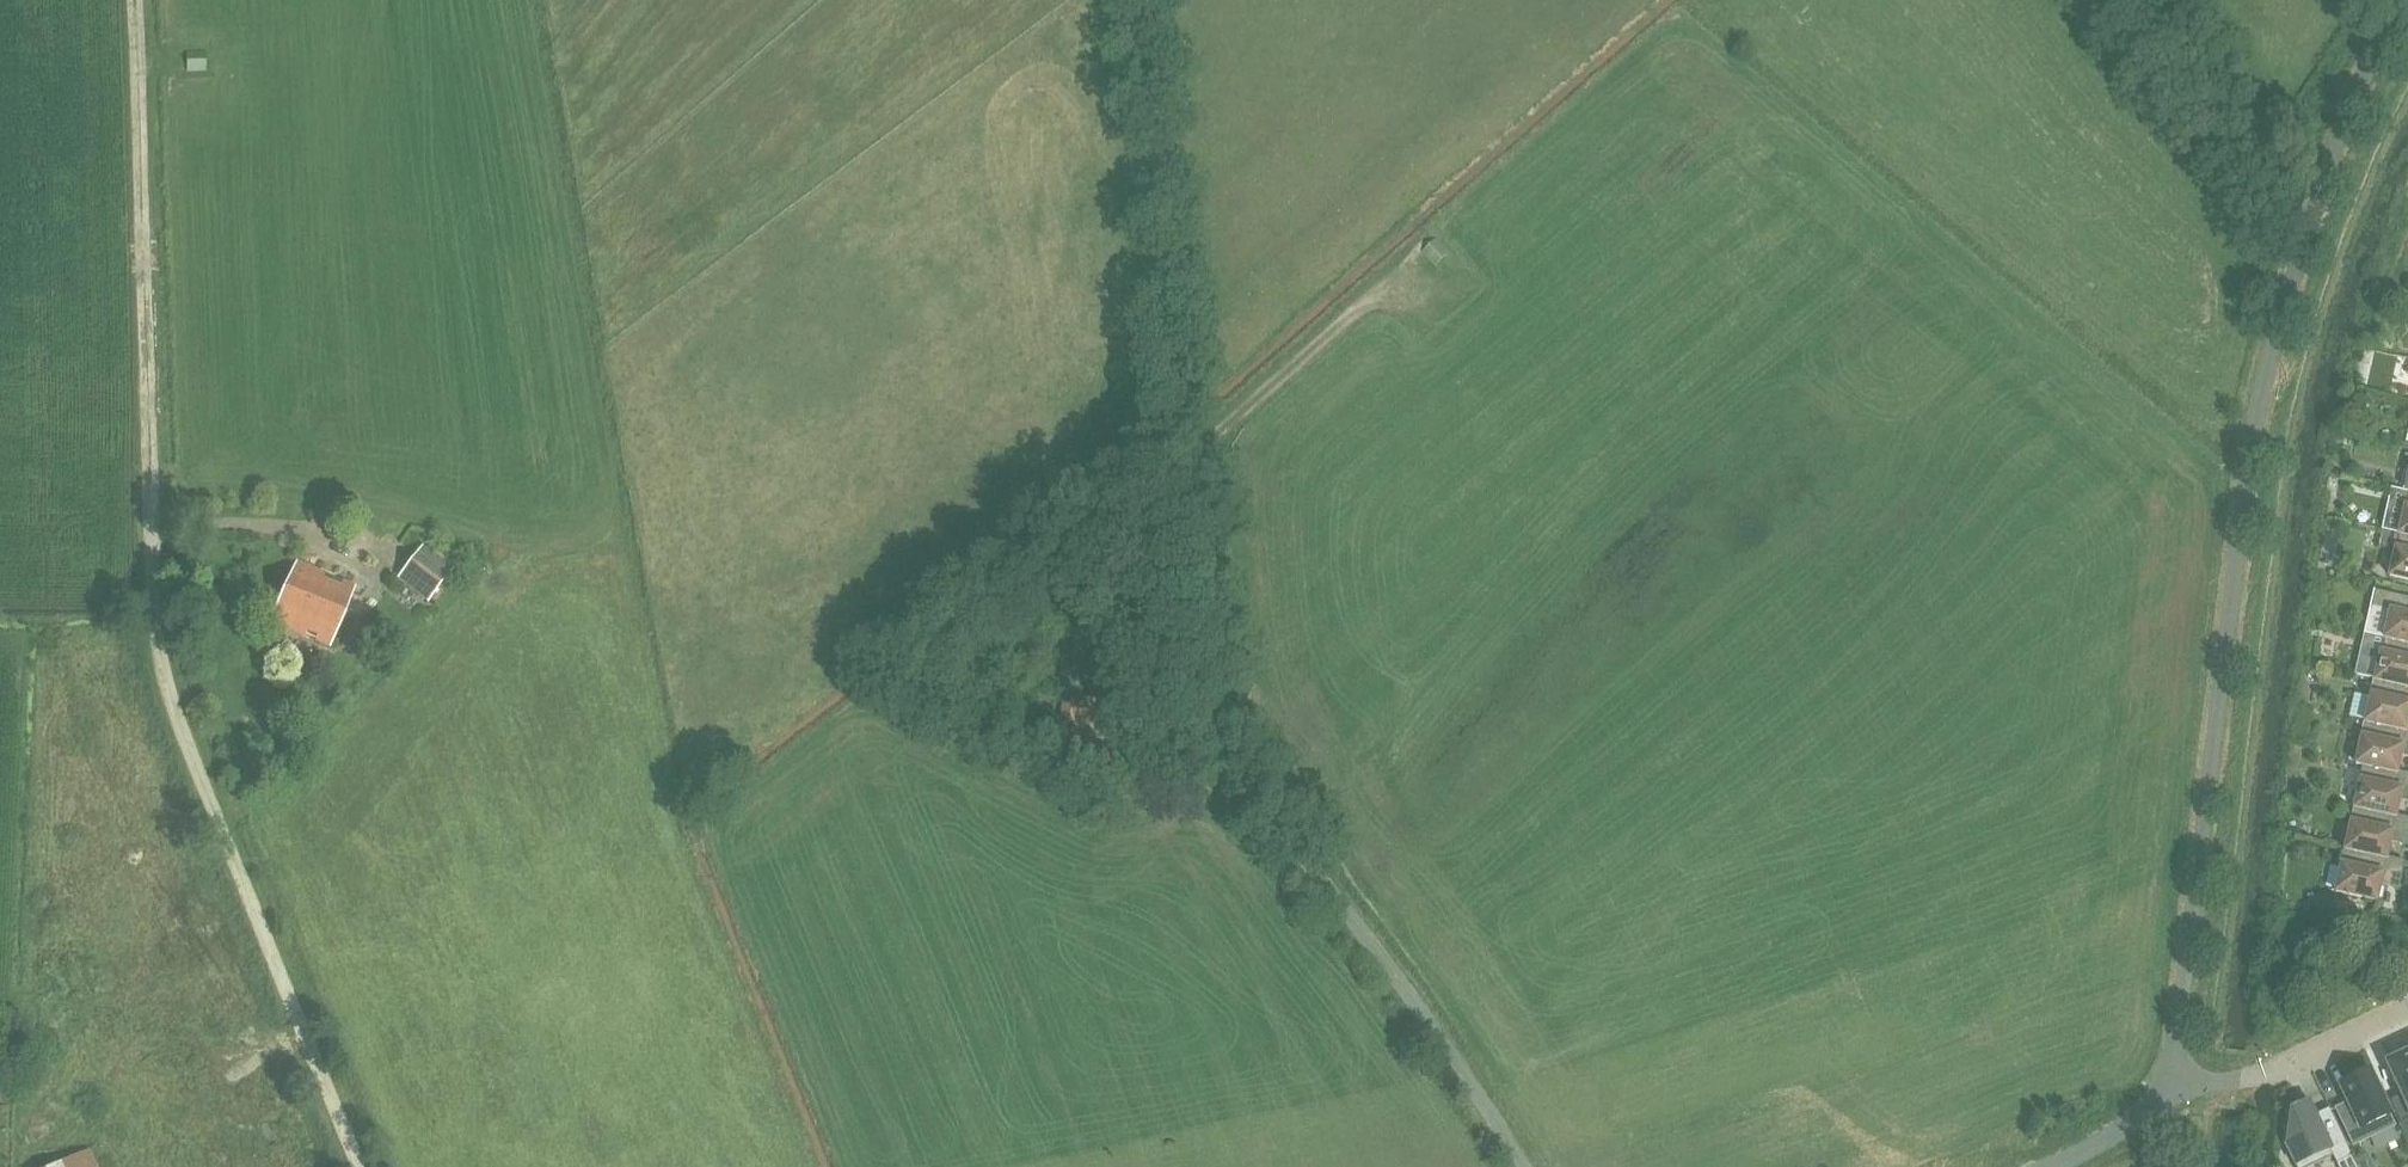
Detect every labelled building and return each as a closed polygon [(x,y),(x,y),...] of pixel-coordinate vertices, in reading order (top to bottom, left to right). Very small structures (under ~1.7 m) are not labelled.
[(1437,240),(1422,253),(1435,269),(1451,255),(1437,240)] [(2400,534),(2407,536),(2407,497),(2400,534)] [(2400,534),(2390,576),(2407,581),(2407,536),(2400,534)] [(427,543),(403,572),(432,597),(457,567),(427,543)] [(297,561),(269,622),(331,648),(357,587),(297,561)] [(2385,638),(2407,643),(2407,598),(2375,590),(2371,607),(2391,611),(2385,638)] [(2375,680),(2407,687),(2407,643),(2385,638),(2375,680)] [(2366,722),(2407,731),(2407,687),(2375,680),(2366,722)] [(2366,722),(2357,764),(2407,775),(2407,774),(2399,772),(2405,746),(2407,747),(2407,731),(2366,722)] [(2355,807),(2397,817),(2403,790),(2407,791),(2407,775),(2357,764),(2356,764),(2365,766),(2355,807)] [(2355,807),(2346,849),(2388,859),(2394,832),(2407,835),(2407,819),(2397,817),(2355,807)] [(2404,862),(2388,859),(2346,849),(2336,892),(2378,901),(2384,874),(2401,878),(2404,862)] [(2325,897),(2323,911),(2336,913),(2336,911),(2337,904),(2333,898),(2325,897)] [(2388,1063),(2407,1105),(2407,1053),(2388,1063)] [(2341,1085),(2349,1102),(2354,1112),(2340,1119),(2354,1147),(2397,1126),(2371,1071),(2341,1085)] [(2320,1121),(2317,1114),(2310,1099),(2292,1108),(2286,1145),(2297,1166),(2298,1166),(2298,1165),(2331,1149),(2337,1164),(2353,1156),(2333,1115),(2320,1121)] [(91,1149),(50,1166),(99,1166),(91,1149)]
